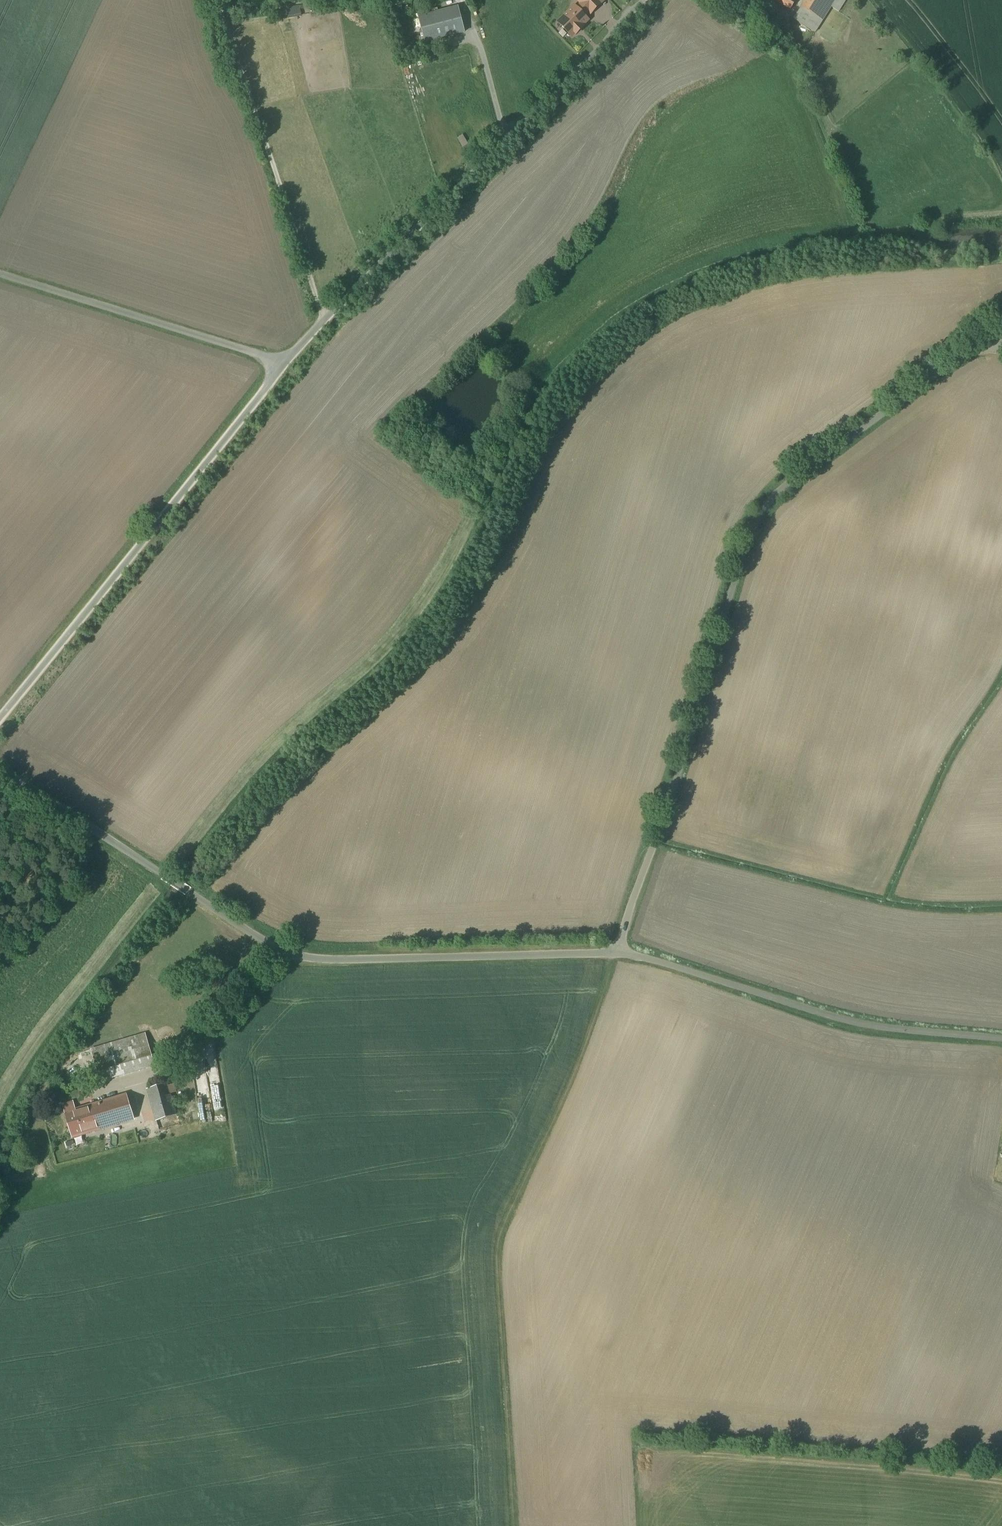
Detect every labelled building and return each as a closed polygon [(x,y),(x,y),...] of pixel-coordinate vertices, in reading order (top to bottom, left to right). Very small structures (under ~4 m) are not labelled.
[(578,1),(582,4),(589,12),(591,14),(601,4),(597,0),(579,0),(578,1)] [(797,0),(777,0),(791,9),(797,0)] [(794,19),(815,33),(831,6),(839,10),(845,0),(806,0),(794,19)] [(574,7),(558,23),(572,37),(575,33),(577,34),(583,28),(581,27),(588,20),(584,17),(589,12),(582,4),(577,9),(574,7)] [(418,16),(425,41),(464,30),(458,6),(418,16)] [(146,1035),(92,1049),(101,1083),(155,1069),(146,1035)] [(181,1071),(172,1078),(176,1085),(186,1078),(181,1071)] [(176,1086),(150,1092),(157,1123),(178,1118),(173,1095),(178,1094),(176,1086)] [(100,1104),(108,1133),(138,1124),(130,1095),(100,1104)] [(108,1133),(100,1104),(77,1111),(74,1100),(62,1103),(74,1143),(108,1133)]
